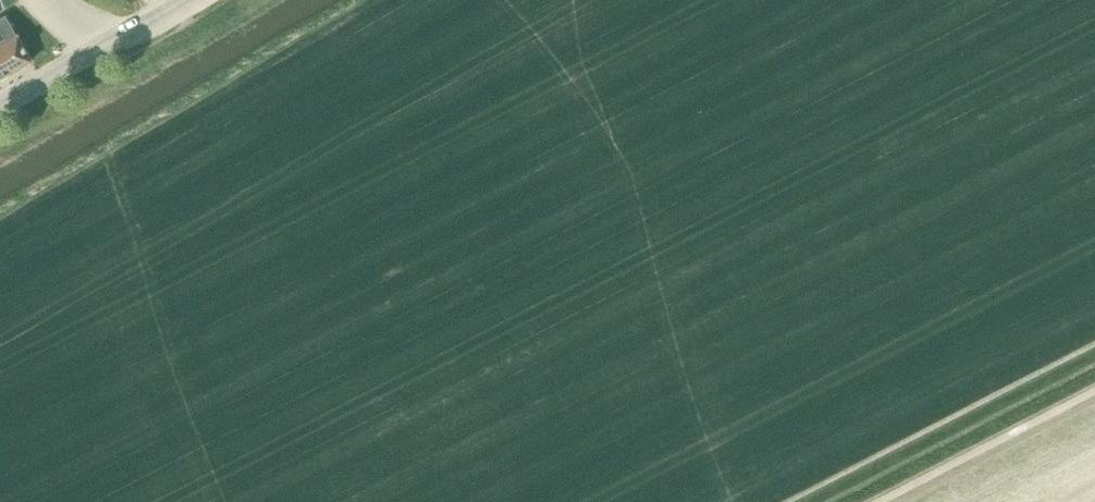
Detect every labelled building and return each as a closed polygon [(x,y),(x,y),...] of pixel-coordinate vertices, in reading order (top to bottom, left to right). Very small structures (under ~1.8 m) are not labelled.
[(30,60),(16,34),(9,23),(7,18),(5,15),(2,16),(0,17),(0,78),(30,60)]
